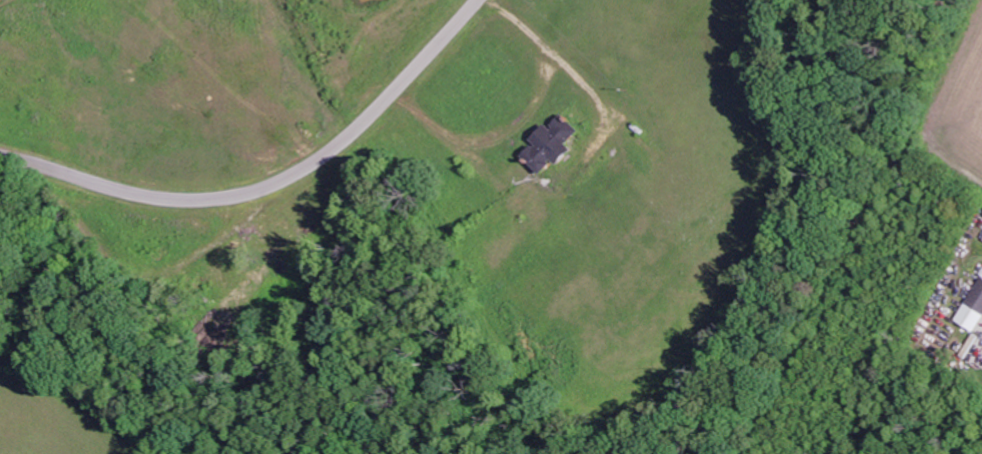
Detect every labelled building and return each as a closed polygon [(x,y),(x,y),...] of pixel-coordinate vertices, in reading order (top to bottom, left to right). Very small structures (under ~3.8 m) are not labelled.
[(545,174),(558,161),(562,165),(577,150),(571,144),(584,131),(567,115),(554,128),(553,126),(525,154),(545,174)] [(981,276),(956,321),(975,332),(981,321),(981,276)]
